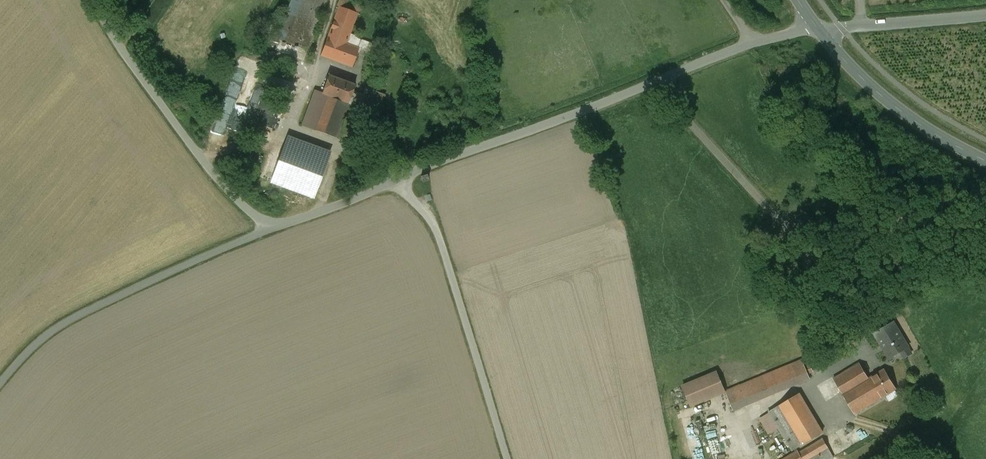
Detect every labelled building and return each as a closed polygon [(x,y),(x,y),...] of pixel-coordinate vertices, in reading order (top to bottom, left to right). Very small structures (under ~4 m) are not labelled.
[(278,39),(287,42),(302,0),(292,0),(278,39)] [(287,42),(308,50),(326,0),(302,0),(287,42)] [(347,0),(339,0),(337,6),(338,6),(357,13),(359,14),(363,6),(347,0)] [(338,6),(321,55),(352,66),(357,52),(361,40),(359,40),(349,36),(357,13),(338,6)] [(371,44),(361,40),(357,52),(367,55),(371,44)] [(355,84),(329,75),(322,93),(315,91),(302,125),(335,137),(348,103),(350,104),(353,97),(360,100),(357,107),(366,110),(367,108),(378,112),(385,95),(365,88),(362,94),(352,91),(355,84)] [(329,155),(288,140),(273,182),(313,197),(329,155)] [(868,305),(861,312),(864,316),(872,309),(868,305)] [(893,323),(875,334),(889,358),(900,352),(904,358),(911,353),(908,347),(893,323)] [(810,379),(802,360),(796,362),(803,381),(810,379)] [(796,362),(741,385),(749,404),(803,381),(796,362)] [(860,364),(854,368),(854,367),(833,379),(855,414),(896,389),(884,369),(869,379),(860,364)] [(725,392),(717,372),(683,386),(691,406),(725,392)] [(741,385),(725,391),(733,410),(749,404),(741,385)] [(799,394),(770,411),(793,450),(823,433),(799,394)] [(774,438),(768,440),(773,450),(778,447),(774,438)] [(785,458),(830,458),(834,457),(823,439),(799,453),(798,451),(785,458)]
